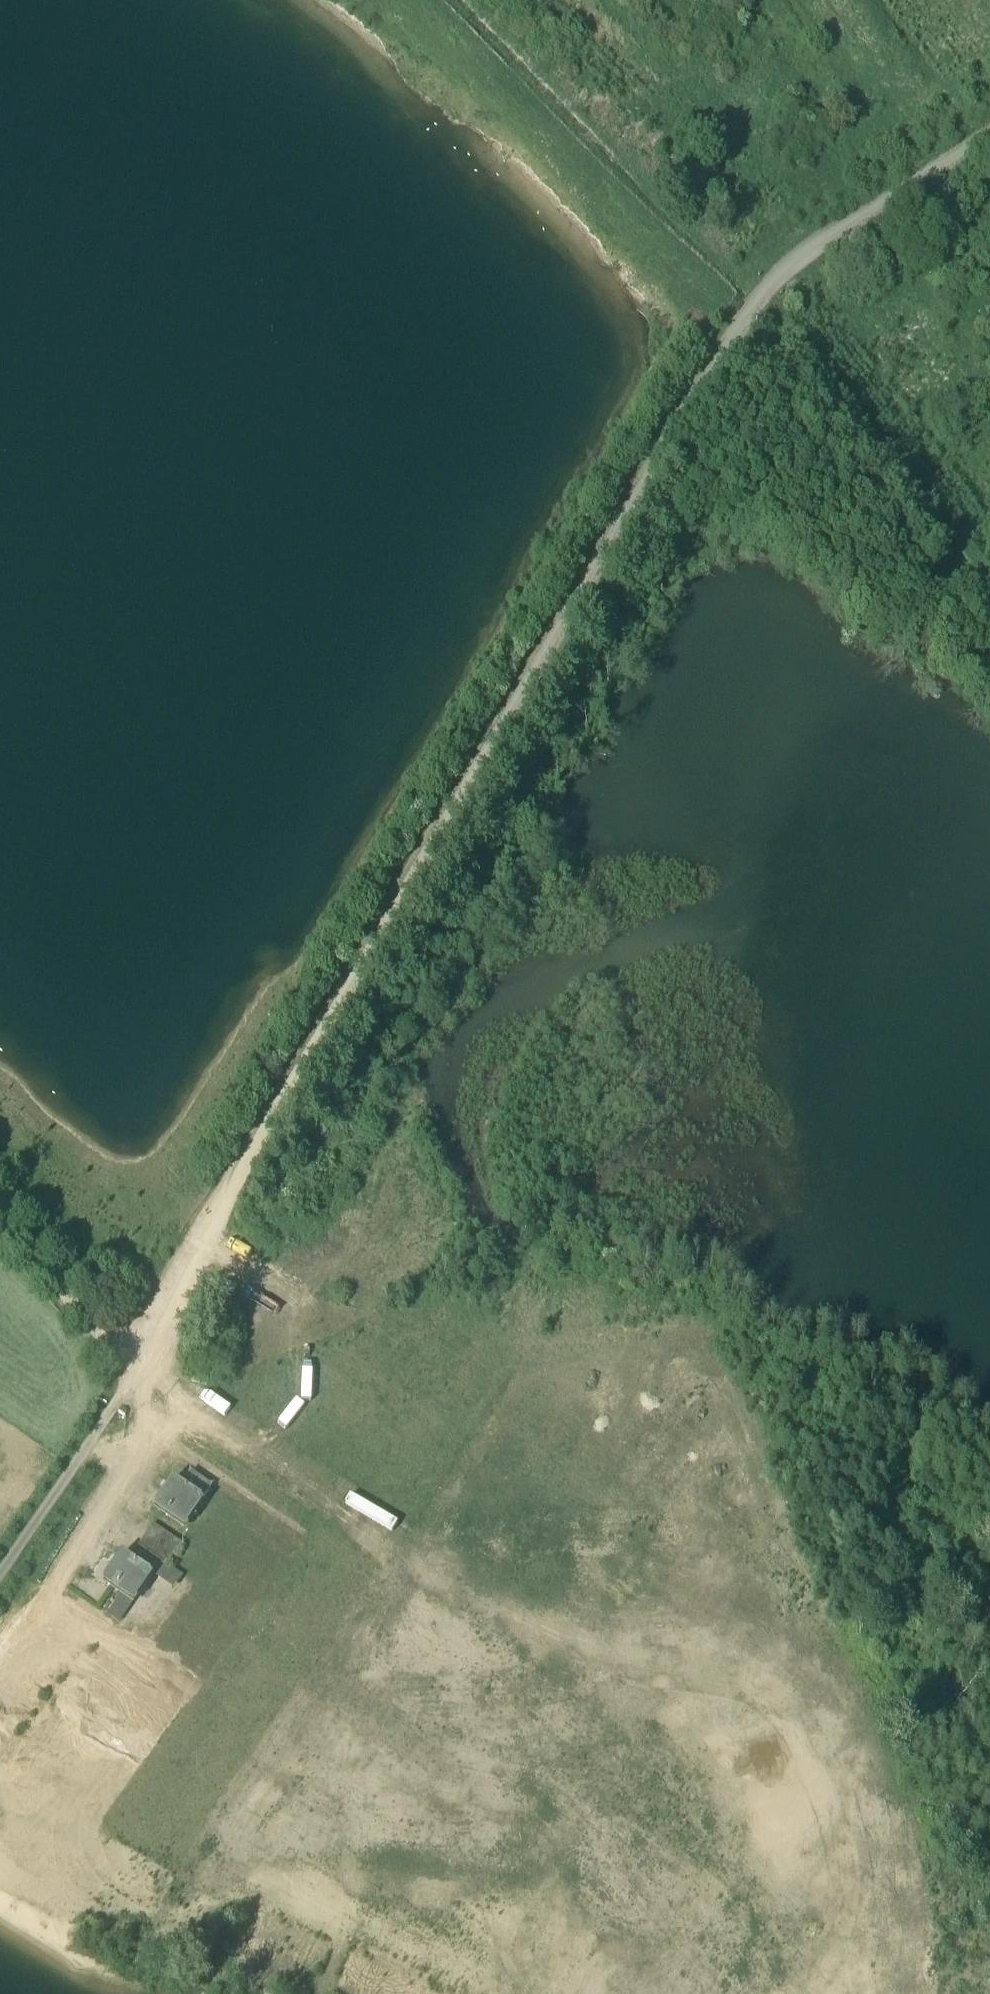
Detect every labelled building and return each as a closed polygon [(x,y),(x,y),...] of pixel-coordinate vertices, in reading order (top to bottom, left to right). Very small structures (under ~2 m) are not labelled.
[(211,1489),(196,1479),(194,1483),(188,1479),(182,1488),(202,1502),(211,1489)] [(182,1488),(173,1482),(155,1509),(184,1529),(202,1502),(182,1488)] [(153,1526),(138,1549),(168,1569),(183,1547),(153,1526)] [(104,1583),(133,1603),(151,1576),(122,1556),(104,1583)]
